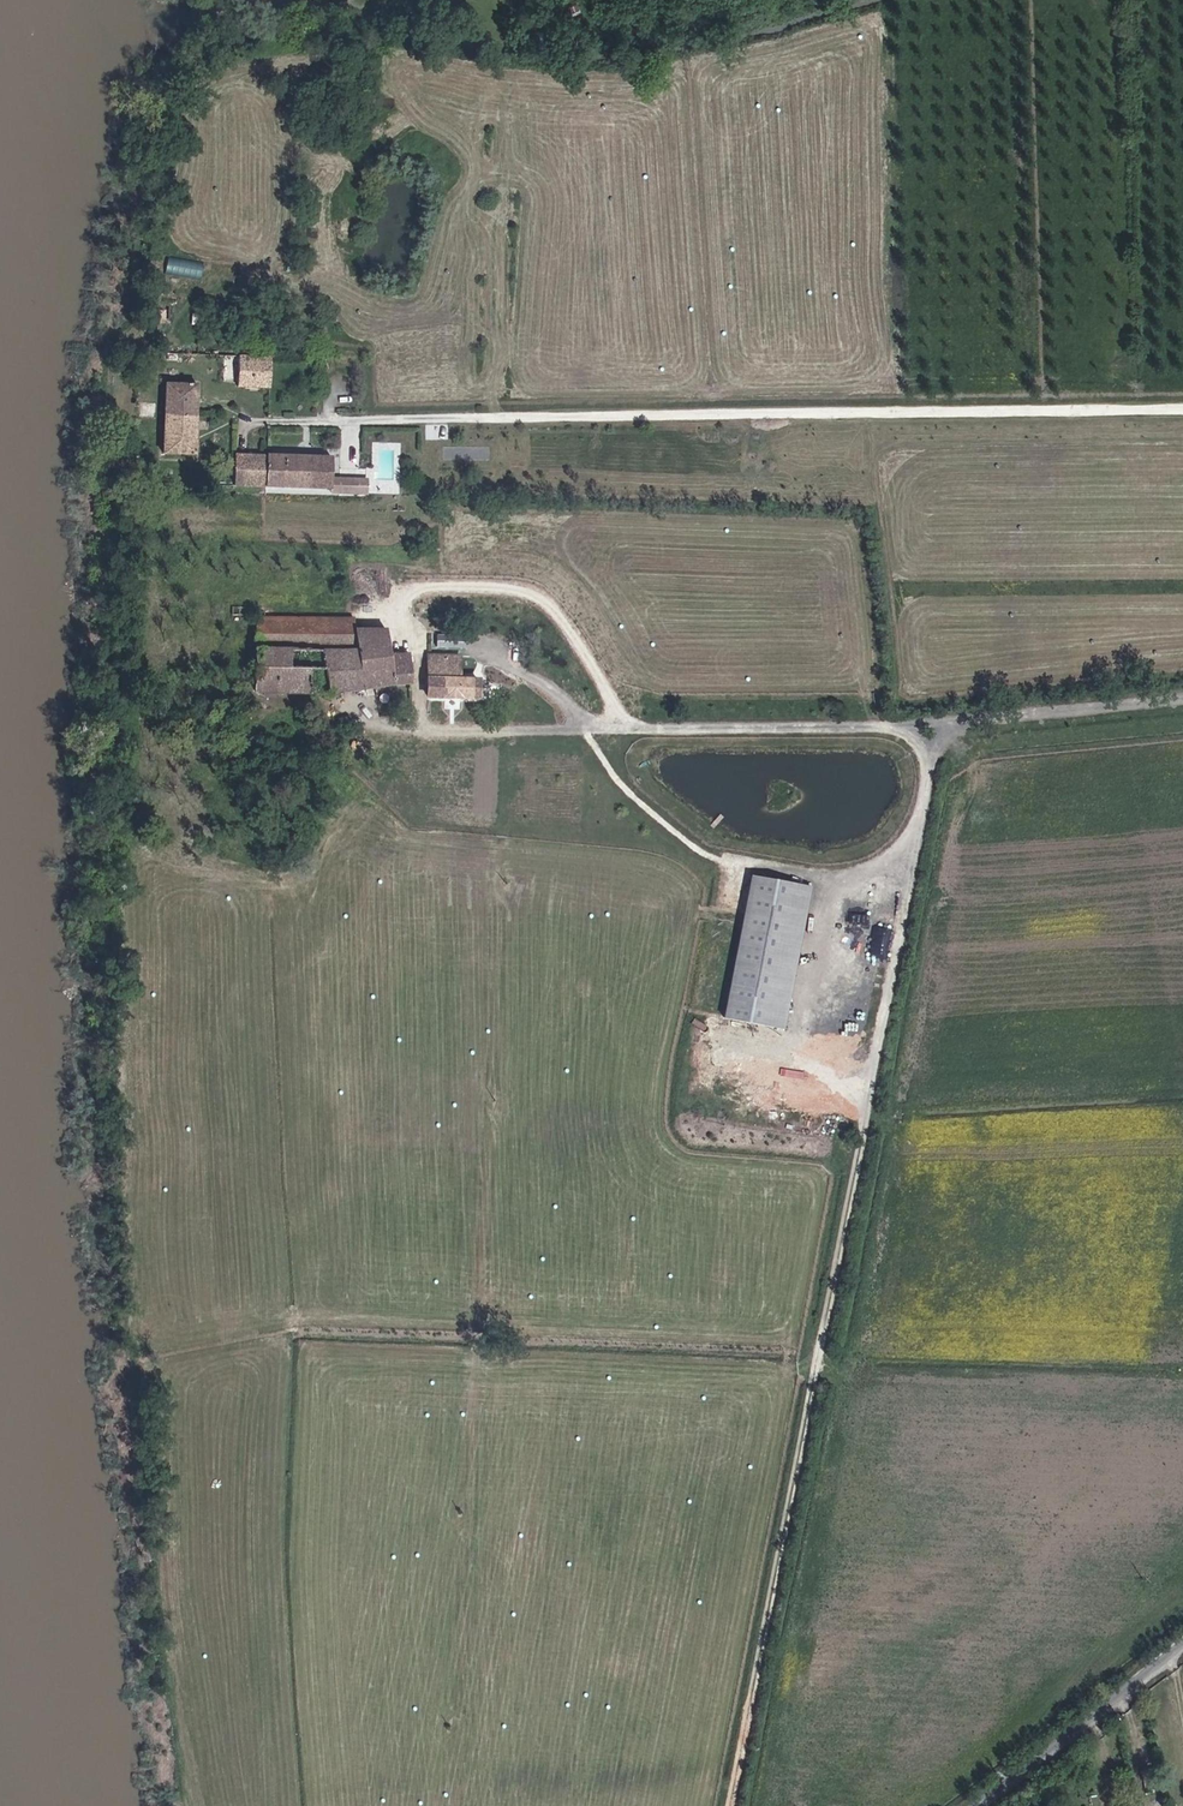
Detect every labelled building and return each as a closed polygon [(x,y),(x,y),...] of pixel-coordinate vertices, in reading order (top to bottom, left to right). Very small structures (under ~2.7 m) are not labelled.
[(168,270),(203,278),(206,262),(171,255),(168,270)] [(237,359),(236,388),(268,390),(268,360),(237,359)] [(192,388),(162,387),(160,457),(190,458),(192,388)] [(231,489),(263,489),(265,459),(232,458),(231,489)] [(265,459),(263,489),(329,491),(330,460),(265,459)] [(230,615),(242,615),(257,615),(257,607),(230,607),(230,615)] [(409,684),(411,631),(357,630),(357,620),(256,619),(254,695),(325,695),(409,684)] [(479,680),(509,681),(509,657),(429,657),(429,680),(479,680)] [(479,698),(479,680),(429,680),(428,698),(479,698)] [(813,885),(752,875),(727,1018),(788,1029),(813,885)] [(1123,1784),(1107,1788),(1111,1805),(1113,1805),(1118,1805),(1117,1800),(1126,1798),(1123,1784)]
